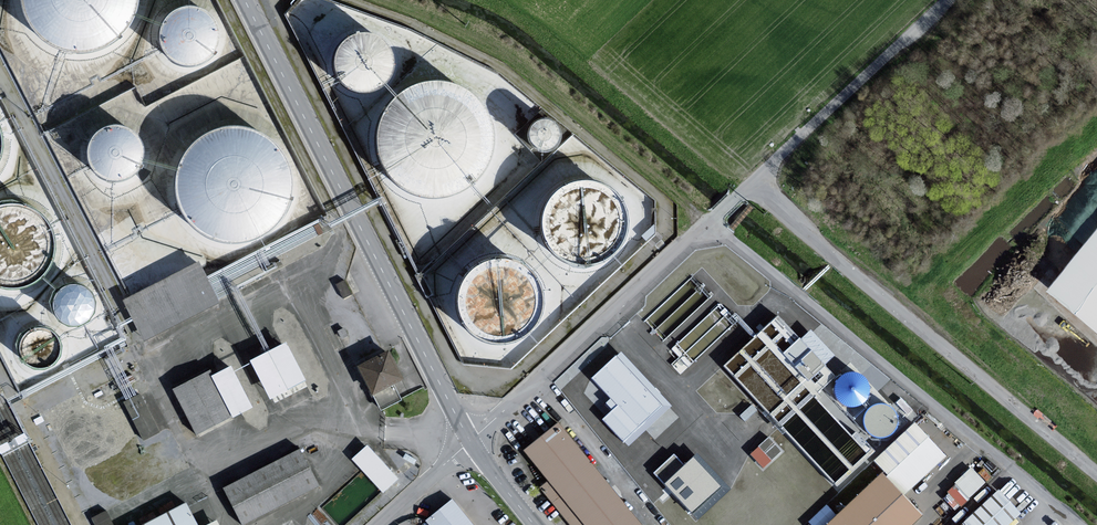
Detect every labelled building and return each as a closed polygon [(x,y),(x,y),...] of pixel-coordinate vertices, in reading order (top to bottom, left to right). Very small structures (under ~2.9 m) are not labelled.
[(54,47),(66,52),(79,54),(92,54),(104,50),(116,44),(126,36),(134,25),(139,13),(142,1),(142,0),(23,0),(23,5),(27,18),(34,29),(43,39),(54,47)] [(166,56),(173,62),(181,65),(189,67),(198,65),(206,61),(212,55),(216,48),(218,39),(217,30),(213,21),(206,14),(197,9),(187,8),(178,10),(170,15),(164,22),(160,30),(159,39),(161,48),(166,56)] [(340,82),(347,88),(355,91),(364,92),(372,91),(380,87),(386,81),(391,74),(393,65),(392,55),(387,46),(381,39),(372,35),(362,34),(352,36),(344,41),(338,47),(335,56),(334,65),(336,74),(340,82)] [(393,183),(404,191),(416,196),(429,198),(443,198),(455,194),(467,188),(477,180),(485,169),(490,157),(493,144),(493,131),(489,119),(483,106),(475,96),(464,88),(451,82),(438,80),(425,80),(411,83),(400,90),(389,98),(381,109),(376,122),(374,135),(374,148),(378,161),(384,173),(393,183)] [(530,142),(533,146),(539,150),(546,150),(552,148),(557,144),(559,137),(559,131),(556,125),(551,121),(546,120),(540,120),(534,123),(531,127),(529,132),(529,137),(530,142)] [(94,172),(101,178),(109,182),(118,183),(126,182),(134,178),(140,172),(145,164),(147,156),(146,146),(141,137),(135,130),(126,126),(116,125),(106,127),(98,131),(92,138),(89,147),(88,156),(90,165),(94,172)] [(195,231),(206,238),(218,243),(231,246),(244,245),(257,242),(268,236),(278,227),(286,217),(292,205),(294,192),(294,179),(291,166),(285,154),(276,143),(266,135),(253,130),(240,127),(226,128),(213,131),(201,137),(191,146),(183,157),(178,169),(175,182),(176,196),(180,209),(186,221),(195,231)] [(554,256),(563,263),(574,268),(585,269),(597,267),(607,263),(616,256),(623,247),(627,237),(629,225),(627,214),(623,204),(616,195),(608,188),(598,184),(587,182),(576,183),(566,186),(556,192),(549,200),(543,211),(541,223),(542,235),(547,246),(554,256)] [(3,288),(15,290),(26,288),(36,284),(45,277),(52,268),(57,257),(58,246),(57,235),(52,225),(46,216),(37,209),(27,204),(16,203),(5,203),(0,205),(0,287),(3,288)] [(1045,294),(1096,336),(1096,335),(1096,231),(1045,294)] [(469,333),(479,340),(489,344),(500,346),(512,344),(522,340),(531,333),(538,324),(542,313),(544,302),(543,291),(538,280),(532,272),(523,265),(513,260),(502,258),(491,259),(481,263),(472,269),(464,277),(459,288),(456,300),(457,312),(462,323),(469,333)] [(201,262),(125,300),(146,341),(221,304),(201,262)] [(60,319),(66,324),(74,326),(82,325),(89,322),(94,316),(97,309),(97,301),(95,294),(90,289),(85,285),(78,283),(71,284),(65,286),(60,290),(56,297),(55,305),(56,312),(60,319)] [(28,361),(35,366),(42,368),(50,367),(57,364),(63,358),(66,351),(66,343),(63,336),(59,330),(53,327),(47,325),(40,326),(34,328),(29,332),(24,339),(23,347),(24,354),(28,361)] [(288,341),(252,360),(271,398),(308,380),(288,341)] [(392,349),(359,366),(382,409),(404,398),(396,383),(406,378),(392,349)] [(213,369),(174,389),(198,436),(255,406),(233,364),(215,373),(213,369)] [(869,386),(847,365),(826,387),(848,408),(869,386)] [(642,418),(650,410),(620,378),(610,387),(611,388),(601,398),(603,400),(596,406),(626,438),(636,429),(643,437),(652,429),(642,418)] [(141,393),(124,401),(145,440),(162,432),(141,393)] [(899,421),(878,398),(858,416),(879,440),(899,421)] [(527,451),(551,480),(543,487),(574,524),(643,524),(560,424),(527,451)] [(917,424),(876,463),(884,471),(906,494),(947,454),(917,424)] [(768,434),(749,452),(763,467),(782,448),(768,434)] [(369,445),(353,458),(384,493),(400,479),(369,445)] [(225,488),(244,524),(246,524),(321,487),(302,449),(225,488)] [(672,451),(653,469),(695,513),(726,483),(695,450),(682,462),(672,451)] [(869,462),(869,450),(808,450),(808,464),(828,465),(827,486),(845,487),(845,477),(861,477),(861,462),(869,462)] [(942,492),(956,508),(986,481),(971,465),(942,492)] [(828,524),(909,524),(923,512),(906,494),(884,471),(828,524)] [(1001,490),(962,524),(1008,524),(1022,512),(1001,490)] [(429,520),(433,524),(474,524),(453,500),(429,520)] [(144,524),(199,524),(188,502),(144,524)] [(813,524),(831,508),(827,503),(809,519),(813,524)] [(97,524),(116,524),(107,507),(92,514),(97,524)]
